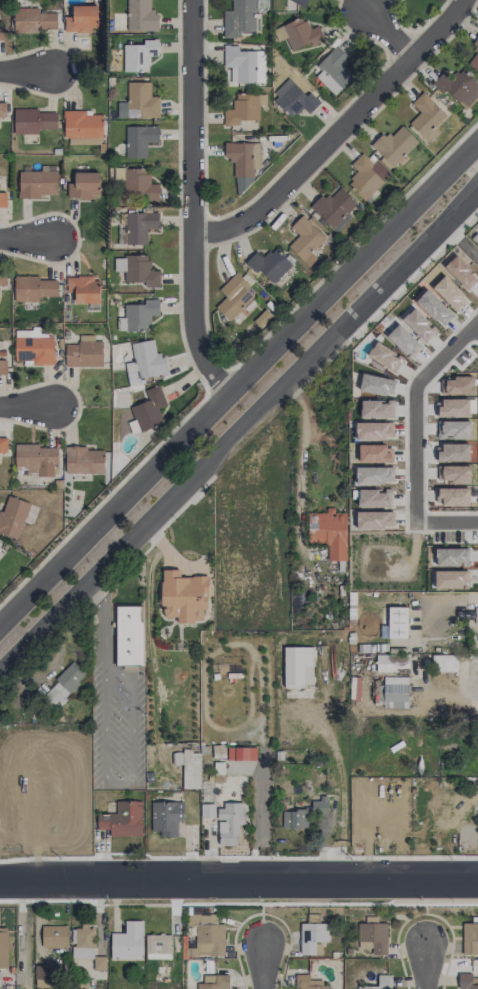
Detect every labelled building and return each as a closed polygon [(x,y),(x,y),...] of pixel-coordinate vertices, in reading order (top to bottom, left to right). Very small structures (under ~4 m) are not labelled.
[(158,12),(150,12),(150,0),(127,0),(126,31),(157,32),(158,12)] [(232,10),(223,10),(223,35),(260,35),(259,13),(255,13),(255,0),(232,0),(232,10)] [(14,34),(39,33),(39,29),(56,29),(56,13),(37,13),(37,7),(27,8),(27,3),(13,3),(14,34)] [(97,32),(97,6),(72,5),(72,16),(64,16),(64,31),(97,32)] [(310,29),(304,16),(274,30),(278,40),(285,36),(291,50),(309,42),(311,47),(325,40),(318,25),(310,29)] [(158,39),(143,39),(143,44),(123,45),(123,72),(149,71),(148,56),(158,56),(158,39)] [(463,60),(477,72),(477,41),(463,60)] [(231,83),(264,83),(264,46),(256,46),(256,50),(239,50),(239,45),(223,45),(224,67),(230,67),(231,83)] [(311,73),(335,95),(354,75),(342,64),(348,57),(337,46),(311,73)] [(433,82),(465,111),(477,97),(477,85),(460,68),(450,79),(443,72),(433,82)] [(309,114),(320,102),(309,92),(306,95),(288,79),(271,97),(293,118),(303,108),(309,114)] [(150,82),(127,82),(127,117),(159,117),(159,96),(150,96),(150,82)] [(411,104),(420,112),(409,123),(429,143),(439,132),(435,128),(446,115),(422,92),(411,104)] [(258,104),(266,104),(266,94),(234,95),(234,110),(223,110),(224,126),(239,125),(239,121),(259,120),(258,104)] [(37,109),(14,109),(13,134),(38,134),(38,129),(56,129),(57,113),(37,112),(37,109)] [(63,137),(102,138),(103,113),(64,112),(63,137)] [(125,158),(146,158),(146,143),(158,143),(158,126),(126,126),(125,158)] [(418,143),(402,126),(389,137),(384,132),(370,145),(391,167),(418,143)] [(260,168),(260,143),(224,142),(224,159),(233,159),(233,177),(253,177),(253,168),(260,168)] [(350,164),(358,172),(347,183),(363,201),(383,182),(369,167),(373,164),(362,153),(350,164)] [(123,198),(158,198),(158,183),(150,184),(149,169),(123,169),(123,198)] [(57,172),(18,171),(18,198),(39,199),(39,195),(57,195),(57,172)] [(99,172),(74,172),(74,183),(67,183),(67,197),(98,198),(99,172)] [(352,217),(348,213),(357,204),(340,187),(328,200),(322,194),(309,207),(336,233),(352,217)] [(158,213),(127,213),(127,245),(146,244),(146,229),(158,229),(158,213)] [(311,252),(325,239),(302,215),(287,229),(296,238),(288,246),(308,267),(316,258),(311,252)] [(262,258),(256,251),(245,262),(255,273),(259,270),(272,284),(292,265),(274,247),(262,258)] [(149,271),(149,257),(115,256),(114,271),(124,271),(124,282),(145,282),(144,287),(159,287),(159,271),(149,271)] [(253,297),(244,288),(248,284),(236,272),(218,290),(225,297),(215,307),(229,321),(253,297)] [(14,302),(39,301),(39,296),(56,296),(56,280),(38,280),(38,276),(14,276),(14,302)] [(99,303),(99,277),(66,277),(66,292),(74,292),(75,304),(99,303)] [(125,331),(149,331),(149,316),(159,316),(158,299),(144,299),(144,304),(125,305),(125,331)] [(53,336),(38,337),(38,329),(14,330),(15,361),(23,361),(23,365),(53,365),(53,336)] [(64,366),(102,367),(102,341),(93,341),(93,335),(78,335),(78,344),(64,344),(64,366)] [(162,424),(157,409),(166,405),(159,385),(144,390),(148,400),(130,407),(134,420),(128,422),(132,434),(162,424)] [(57,448),(38,447),(38,444),(15,444),(14,475),(57,476),(57,448)] [(103,473),(103,450),(87,450),(87,446),(64,447),(65,474),(103,473)] [(8,495),(4,506),(0,505),(0,534),(16,540),(30,503),(8,495)] [(346,561),(346,513),(333,513),(333,512),(308,511),(307,543),(327,543),(327,561),(346,561)] [(469,566),(470,549),(436,548),(435,565),(469,566)] [(207,576),(179,576),(179,570),(161,570),(161,607),(164,607),(164,617),(177,617),(177,622),(202,622),(202,592),(207,592),(207,576)] [(465,588),(465,570),(434,572),(435,589),(465,588)] [(117,607),(141,605),(142,666),(118,665),(117,607)] [(407,607),(387,607),(388,638),(407,638),(407,607)] [(457,671),(457,655),(432,655),(433,672),(457,671)] [(376,671),(396,672),(396,667),(405,667),(405,657),(376,656),(376,671)] [(71,660),(53,677),(55,681),(41,696),(56,710),(65,700),(63,698),(68,693),(70,694),(78,685),(75,682),(85,673),(71,660)] [(407,708),(408,677),(383,677),(383,685),(380,685),(379,708),(407,708)] [(256,748),(227,747),(227,760),(256,761),(256,748)] [(200,749),(186,749),(185,774),(199,775),(200,749)] [(308,828),(308,814),(327,813),(327,795),(319,796),(319,800),(311,800),(311,809),(282,810),(282,828),(308,828)] [(142,801),(116,801),(115,814),(96,814),(96,829),(109,829),(109,836),(141,836),(142,801)] [(151,831),(159,831),(159,836),(177,836),(177,823),(183,823),(183,802),(151,802),(151,831)] [(243,804),(217,804),(218,845),(237,845),(237,825),(243,825),(243,804)] [(224,955),(223,924),(217,924),(216,915),(187,915),(188,926),(196,925),(196,956),(224,955)] [(386,955),(387,923),(377,923),(377,916),(367,916),(367,923),(359,923),(359,945),(371,945),(371,955),(386,955)] [(142,920),(124,920),(124,933),(110,933),(110,959),(142,960),(142,920)] [(320,955),(321,942),(328,942),(329,924),(300,923),(300,955),(320,955)] [(463,955),(477,954),(477,923),(462,923),(463,955)] [(41,946),(67,947),(67,926),(41,925),(41,946)] [(94,957),(94,928),(75,928),(75,948),(71,948),(72,959),(93,958),(93,970),(105,969),(105,956),(94,957)] [(171,959),(171,934),(145,935),(146,959),(171,959)] [(186,956),(196,956),(195,937),(186,937),(186,956)] [(48,966),(34,966),(34,987),(48,987),(48,966)] [(473,978),(473,973),(458,973),(458,988),(464,988),(477,988),(477,978),(473,978)] [(196,988),(229,988),(228,974),(203,975),(203,983),(196,984),(196,988)] [(309,982),(308,974),(295,974),(295,988),(329,988),(329,982),(309,982)] [(391,975),(378,975),(377,986),(357,986),(357,988),(391,988),(391,975)]
